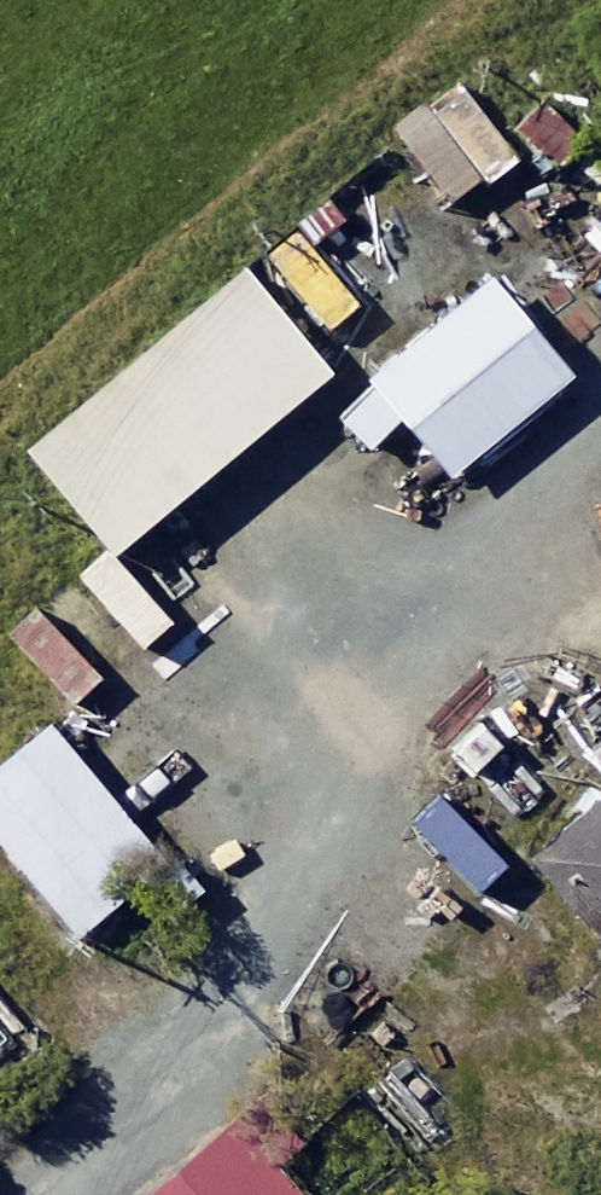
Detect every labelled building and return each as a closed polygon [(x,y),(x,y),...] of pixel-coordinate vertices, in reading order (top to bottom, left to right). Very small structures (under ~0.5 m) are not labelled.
[(523,168),(468,89),(403,135),(457,213),(523,168)] [(372,307),(312,232),(283,255),(275,261),(334,336),(372,307)] [(340,381),(254,278),(37,460),(122,563),(340,381)] [(582,386),(500,288),(342,419),(374,457),(410,427),(459,487),(582,386)] [(127,562),(88,593),(140,656),(179,625),(127,562)] [(57,732),(0,780),(0,840),(85,944),(172,872),(57,732)] [(466,819),(447,802),(419,833),(441,853),(488,896),(516,865),(466,819)] [(537,862),(600,945),(600,812),(537,862)] [(0,1011),(0,1058),(24,1035),(0,1011)] [(235,1132),(162,1194),(289,1194),(235,1132)]
